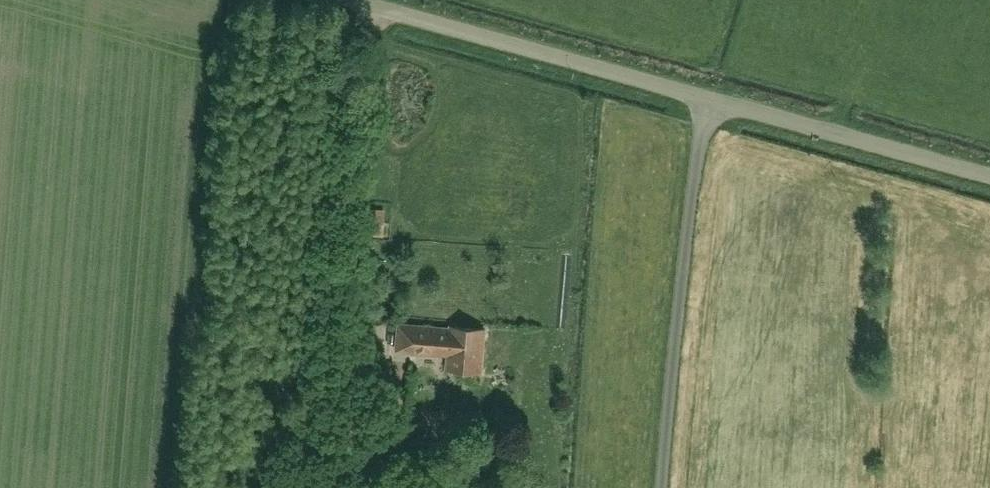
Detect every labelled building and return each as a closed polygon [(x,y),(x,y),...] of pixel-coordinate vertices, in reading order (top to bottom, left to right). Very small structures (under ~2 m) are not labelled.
[(367,211),(368,231),(387,230),(386,210),(367,211)] [(480,372),(484,330),(450,327),(450,329),(398,325),(396,351),(447,355),(446,369),(480,372)]
